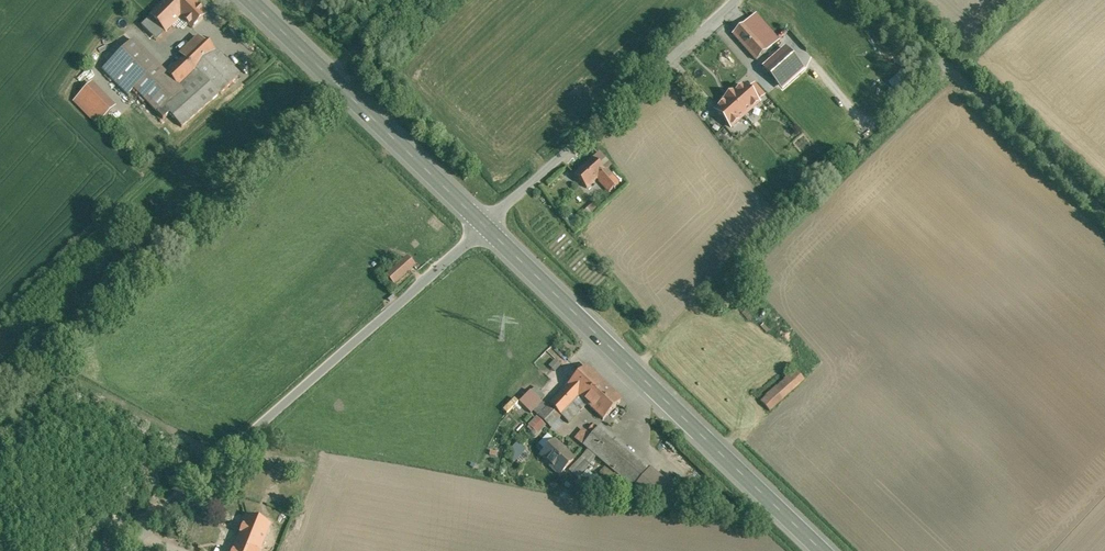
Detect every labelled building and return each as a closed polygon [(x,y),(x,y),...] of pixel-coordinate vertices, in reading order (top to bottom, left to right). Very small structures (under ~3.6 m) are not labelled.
[(191,0),(173,0),(170,4),(169,4),(181,16),(195,31),(208,18),(191,0)] [(167,1),(151,16),(161,26),(166,31),(181,16),(169,4),(170,4),(167,1)] [(151,16),(142,25),(152,36),(161,26),(151,16)] [(752,18),(732,34),(755,60),(774,44),(752,18)] [(167,74),(149,91),(170,113),(182,127),(220,93),(221,94),(238,78),(213,52),(215,50),(204,38),(167,74)] [(134,40),(110,64),(133,88),(157,64),(134,40)] [(796,62),(783,48),(763,67),(775,81),(796,62)] [(133,88),(110,64),(103,70),(128,95),(134,89),(133,88)] [(157,64),(133,88),(134,89),(158,114),(163,119),(170,113),(149,91),(167,74),(157,64)] [(898,72),(888,83),(895,89),(905,79),(898,72)] [(765,98),(754,86),(747,91),(744,87),(716,111),(730,127),(765,98)] [(110,112),(87,88),(74,100),(98,124),(110,112)] [(604,171),(592,158),(574,174),(587,188),(596,179),(604,171)] [(609,192),(619,183),(606,170),(604,171),(596,179),(609,192)] [(586,216),(595,208),(591,204),(583,211),(586,216)] [(415,265),(408,257),(403,262),(410,270),(415,265)] [(403,262),(387,276),(394,284),(410,270),(403,262)] [(548,366),(555,371),(560,364),(553,359),(548,366)] [(587,366),(539,415),(551,427),(562,416),(569,422),(587,404),(578,395),(597,376),(587,366)] [(805,380),(792,370),(758,402),(769,413),(805,380)] [(597,376),(578,395),(587,404),(603,420),(622,401),(597,376)] [(664,479),(592,421),(574,444),(645,502),(664,479)] [(569,455),(546,434),(528,455),(552,475),(569,455)] [(236,510),(219,550),(252,550),(264,522),(236,510)]
